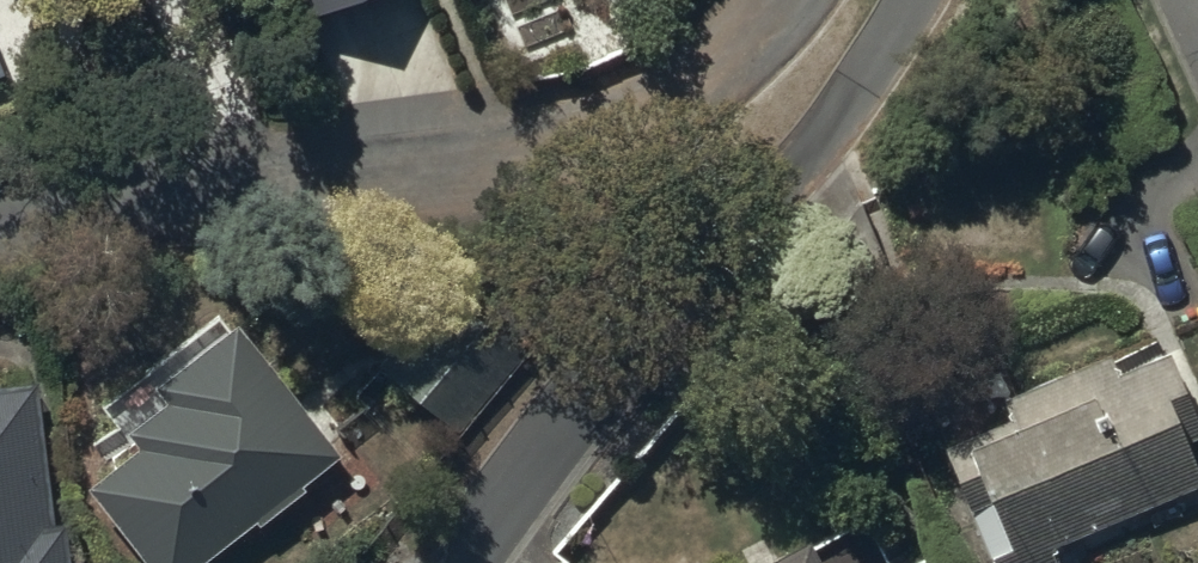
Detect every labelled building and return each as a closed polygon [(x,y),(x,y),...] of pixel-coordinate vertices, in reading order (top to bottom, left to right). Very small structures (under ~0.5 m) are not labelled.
[(381,357),(459,425),(546,326),(468,258),(381,357)] [(162,562),(180,562),(258,506),(262,512),(307,478),(303,473),(345,442),(241,301),(224,313),(217,303),(97,391),(126,430),(86,460),(162,562)] [(1000,562),(1050,562),(1061,559),(1047,523),(1197,464),(1197,443),(1187,415),(1197,411),(1197,404),(1165,320),(1119,338),(1113,323),(1005,366),(1011,382),(967,399),(971,408),(948,417),(973,479),(993,471),(1011,515),(985,525),(1000,562)] [(68,506),(51,508),(38,362),(0,365),(0,562),(73,562),(68,506)] [(812,513),(705,562),(836,562),(812,513)]
